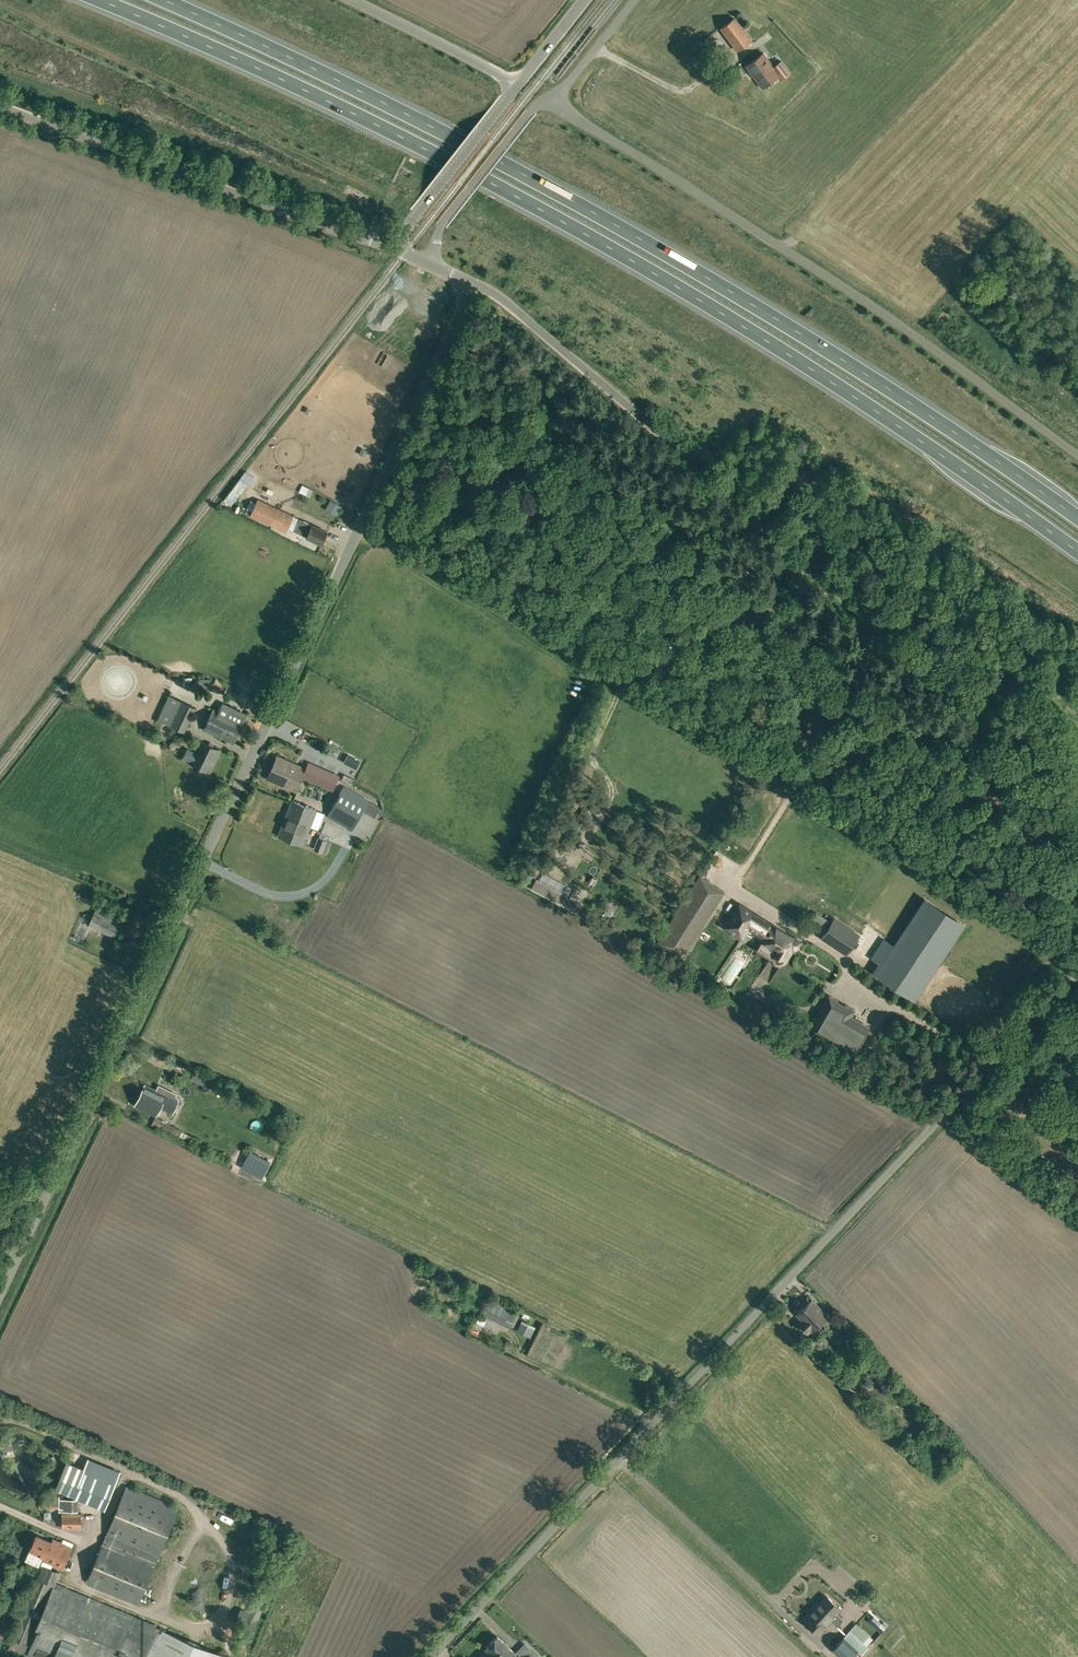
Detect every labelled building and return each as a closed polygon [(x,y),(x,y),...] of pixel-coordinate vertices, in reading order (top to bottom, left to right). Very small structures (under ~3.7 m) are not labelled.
[(734,19),(720,29),(737,52),(751,42),(734,19)] [(779,81),(790,73),(781,61),(773,67),(763,54),(746,66),(762,88),(777,77),(779,81)] [(620,325),(604,342),(611,349),(627,332),(620,325)] [(233,487),(230,492),(236,497),(240,491),(233,487)] [(285,532),(293,515),(258,499),(250,515),(285,532)] [(322,544),(327,532),(299,518),(296,526),(308,532),(306,537),(322,544)] [(184,730),(196,706),(180,698),(168,722),(184,730)] [(243,722),(214,708),(204,728),(233,742),(243,722)] [(207,774),(208,771),(209,772),(220,750),(200,740),(190,762),(200,767),(199,770),(207,774)] [(309,763),(306,768),(277,756),(267,778),(296,791),(303,776),(333,789),(339,776),(309,763)] [(352,830),(369,800),(344,786),(328,815),(352,830)] [(303,845),(310,827),(317,809),(292,800),(285,817),(278,835),(303,845)] [(319,835),(318,836),(313,848),(326,854),(331,840),(319,835)] [(724,891),(699,876),(657,942),(682,958),(724,891)] [(581,904),(572,900),(535,880),(532,887),(577,911),(581,904)] [(739,904),(725,926),(742,937),(748,927),(764,937),(761,942),(774,950),(773,952),(772,954),(772,957),(773,959),(775,961),(778,962),(780,962),(782,961),(784,959),(786,957),(792,948),(794,950),(800,941),(794,938),(793,939),(772,925),(771,926),(755,916),(756,915),(739,904)] [(606,907),(602,914),(607,917),(612,910),(606,907)] [(825,931),(832,921),(817,911),(810,921),(825,931)] [(119,924),(94,913),(89,925),(113,936),(119,924)] [(863,935),(835,917),(822,938),(849,956),(863,935)] [(734,981),(748,960),(739,954),(725,974),(734,981)] [(868,1028),(850,1017),(854,1009),(829,995),(808,1030),(833,1045),(834,1044),(852,1055),(868,1028)] [(172,1112),(178,1100),(145,1084),(135,1104),(156,1114),(160,1106),(172,1112)] [(246,1101),(238,1097),(237,1096),(235,1100),(244,1105),(246,1101)] [(194,1137),(177,1128),(158,1117),(157,1119),(155,1118),(152,1124),(173,1135),(175,1132),(192,1142),(194,1137)] [(270,1161),(250,1151),(242,1167),(262,1177),(270,1161)] [(502,1322),(510,1306),(488,1295),(483,1307),(498,1314),(496,1319),(502,1322)] [(803,1308),(797,1313),(803,1319),(799,1323),(807,1332),(811,1328),(812,1329),(818,1324),(827,1315),(812,1299),(803,1308)] [(488,1323),(489,1315),(481,1314),(480,1322),(488,1323)] [(835,1348),(821,1334),(810,1345),(825,1359),(835,1348)] [(116,1481),(83,1468),(72,1494),(105,1508),(116,1481)] [(139,1603),(179,1506),(126,1484),(86,1582),(139,1603)] [(59,1510),(78,1511),(78,1498),(59,1498),(59,1510)] [(81,1527),(81,1512),(62,1512),(62,1527),(81,1527)] [(39,1566),(44,1556),(45,1557),(44,1560),(62,1568),(72,1547),(53,1538),(52,1541),(37,1535),(30,1550),(26,1560),(39,1566)] [(8,1648),(30,1656),(230,1656),(225,1655),(163,1629),(38,1577),(8,1648)] [(811,1615),(805,1620),(820,1634),(826,1628),(827,1627),(825,1625),(841,1608),(826,1594),(809,1613),(811,1614),(811,1615)] [(261,1617),(267,1600),(255,1596),(249,1613),(261,1617)] [(875,1617),(871,1622),(882,1631),(886,1626),(875,1617)] [(851,1630),(850,1631),(850,1630),(833,1649),(842,1656),(851,1656),(853,1655),(856,1656),(859,1656),(868,1646),(851,1630)] [(515,1653),(497,1635),(485,1647),(487,1649),(487,1648),(496,1656),(511,1656),(515,1653)] [(487,1649),(479,1656),(496,1656),(487,1648),(487,1649)]
